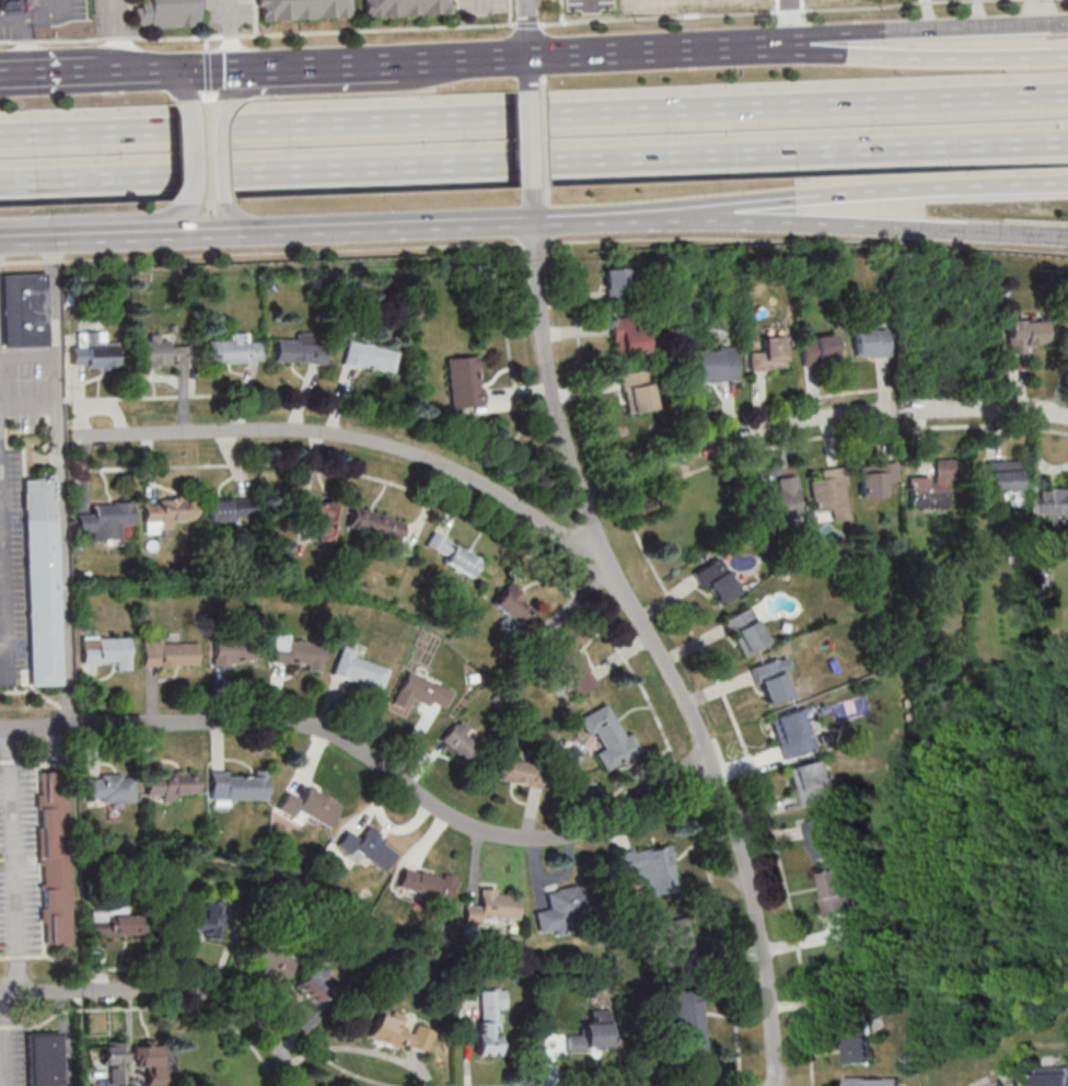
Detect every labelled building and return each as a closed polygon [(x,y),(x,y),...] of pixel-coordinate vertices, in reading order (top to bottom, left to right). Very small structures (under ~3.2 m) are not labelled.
[(19,10),(0,11),(0,0),(18,0),(19,10)] [(196,0),(139,0),(139,7),(134,7),(134,22),(144,23),(146,26),(197,25),(196,0)] [(256,5),(256,0),(349,0),(349,14),(263,20),(260,5),(256,5)] [(363,15),(363,0),(449,0),(450,13),(363,15)] [(626,269),(605,269),(605,301),(626,301),(626,269)] [(45,272),(0,273),(0,348),(47,347),(45,272)] [(645,353),(644,329),(631,329),(630,317),(611,318),(613,354),(645,353)] [(1006,353),(1044,353),(1044,320),(1006,320),(1006,353)] [(888,330),(853,330),(853,356),(888,356),(888,330)] [(106,332),(77,332),(77,345),(72,345),(72,369),(118,368),(118,343),(106,343),(106,332)] [(208,340),(208,363),(261,363),(261,342),(249,342),(249,333),(232,333),(232,340),(208,340)] [(325,365),(326,345),(311,345),(311,334),(297,333),(297,339),(275,338),(274,363),(325,365)] [(168,346),(168,335),(149,335),(149,341),(140,341),(140,366),(189,366),(189,346),(168,346)] [(799,338),(801,365),(835,363),(833,336),(799,338)] [(784,337),(761,337),(761,350),(749,350),(749,369),(784,369),(784,337)] [(343,364),(392,373),(397,351),(347,341),(343,364)] [(693,348),(693,382),(735,382),(735,348),(693,348)] [(451,408),(481,405),(476,355),(445,359),(451,408)] [(619,375),(628,415),(656,408),(647,369),(619,375)] [(951,460),(930,459),(930,509),(950,509),(951,460)] [(987,461),(987,490),(1019,490),(1019,461),(987,461)] [(889,466),(879,466),(879,472),(859,472),(859,498),(889,498),(889,466)] [(819,471),(820,480),(809,481),(813,514),(829,513),(830,521),(849,519),(842,468),(819,471)] [(57,476),(24,476),(28,682),(61,682),(57,476)] [(796,487),(760,493),(765,522),(801,516),(796,487)] [(1044,518),(1055,518),(1055,527),(1067,527),(1067,491),(1044,491),(1044,518)] [(254,519),(254,497),(206,498),(207,521),(254,519)] [(195,520),(194,498),(158,498),(159,504),(143,504),(143,520),(160,520),(160,533),(172,532),(172,521),(195,520)] [(318,539),(332,542),(337,520),(334,519),(337,505),(311,498),(305,521),(322,525),(318,539)] [(91,539),(120,539),(120,525),(134,525),(132,501),(91,502),(91,513),(78,515),(78,531),(91,531),(91,539)] [(347,527),(398,541),(404,521),(352,507),(347,527)] [(446,558),(444,563),(471,577),(481,558),(432,530),(423,545),(446,558)] [(1033,574),(1052,574),(1052,547),(1033,547),(1033,574)] [(695,571),(715,607),(738,593),(719,558),(695,571)] [(491,603),(530,636),(542,623),(527,610),(530,608),(521,600),(523,597),(518,592),(520,590),(510,581),(491,603)] [(741,655),(767,643),(750,607),(724,619),(741,655)] [(128,669),(128,637),(82,637),(82,662),(115,662),(115,669),(128,669)] [(320,667),(321,640),(273,637),(271,664),(320,667)] [(213,663),(259,663),(259,639),(213,639),(213,663)] [(550,654),(565,674),(567,673),(580,693),(595,683),(582,662),(583,661),(570,640),(550,654)] [(197,642),(143,641),(143,666),(196,666),(197,642)] [(380,690),(388,664),(339,650),(331,676),(380,690)] [(752,666),(763,705),(789,697),(778,659),(752,666)] [(450,689),(405,671),(392,704),(406,710),(411,698),(441,710),(450,689)] [(601,748),(593,751),(603,770),(638,751),(629,735),(624,738),(605,703),(578,717),(587,735),(592,731),(601,748)] [(783,760),(814,751),(802,709),(770,719),(783,760)] [(440,739),(471,767),(486,750),(455,722),(440,739)] [(536,787),(541,765),(497,757),(493,778),(536,787)] [(799,809),(830,800),(819,760),(788,769),(799,809)] [(66,771),(37,772),(40,944),(69,944),(66,771)] [(266,772),(210,771),(209,803),(266,803),(266,772)] [(196,772),(145,772),(146,798),(197,797),(196,772)] [(134,774),(85,774),(85,803),(134,803),(134,774)] [(276,810),(301,823),(305,815),(328,827),(340,803),(307,786),(301,796),(287,789),(276,810)] [(815,862),(840,856),(830,816),(806,822),(815,862)] [(336,844),(381,874),(398,849),(365,827),(358,837),(346,829),(336,844)] [(670,843),(614,853),(618,876),(634,874),(635,881),(647,879),(650,896),(678,891),(670,843)] [(446,902),(453,879),(404,865),(397,887),(446,902)] [(817,875),(826,916),(854,910),(846,869),(817,875)] [(544,892),(548,909),(534,912),(538,933),(554,929),(555,935),(587,927),(578,885),(544,892)] [(464,904),(464,921),(516,922),(517,896),(494,895),(494,889),(479,889),(478,905),(464,904)] [(203,916),(185,914),(183,933),(219,937),(223,901),(205,898),(203,916)] [(90,935),(146,935),(146,913),(90,913),(90,935)] [(695,959),(688,917),(659,922),(667,964),(695,959)] [(294,964),(259,935),(245,952),(280,981),(294,964)] [(320,982),(327,974),(316,963),(294,987),(316,1007),(331,992),(320,982)] [(707,1052),(699,988),(672,991),(679,1055),(707,1052)] [(478,1055),(499,1055),(499,1010),(506,1010),(506,989),(478,989),(478,1055)] [(369,1039),(397,1048),(399,1043),(425,1052),(433,1030),(415,1024),(412,1031),(402,1028),(407,1015),(381,1006),(369,1039)] [(611,1051),(610,1010),(589,1010),(589,1023),(579,1023),(580,1035),(567,1035),(567,1052),(611,1051)] [(26,1085),(61,1085),(60,1031),(25,1031),(26,1085)] [(848,1064),(871,1063),(870,1033),(847,1033),(848,1064)] [(147,1067),(147,1085),(164,1085),(164,1069),(174,1069),(174,1054),(162,1054),(162,1042),(134,1042),(134,1067),(147,1067)] [(105,1044),(105,1083),(124,1083),(124,1044),(105,1044)] [(1037,1067),(1067,1066),(1067,1085),(1038,1085),(1037,1067)] [(1017,1076),(990,1085),(1021,1085),(1017,1076)] [(893,1078),(849,1078),(849,1085),(893,1085),(893,1078)]
